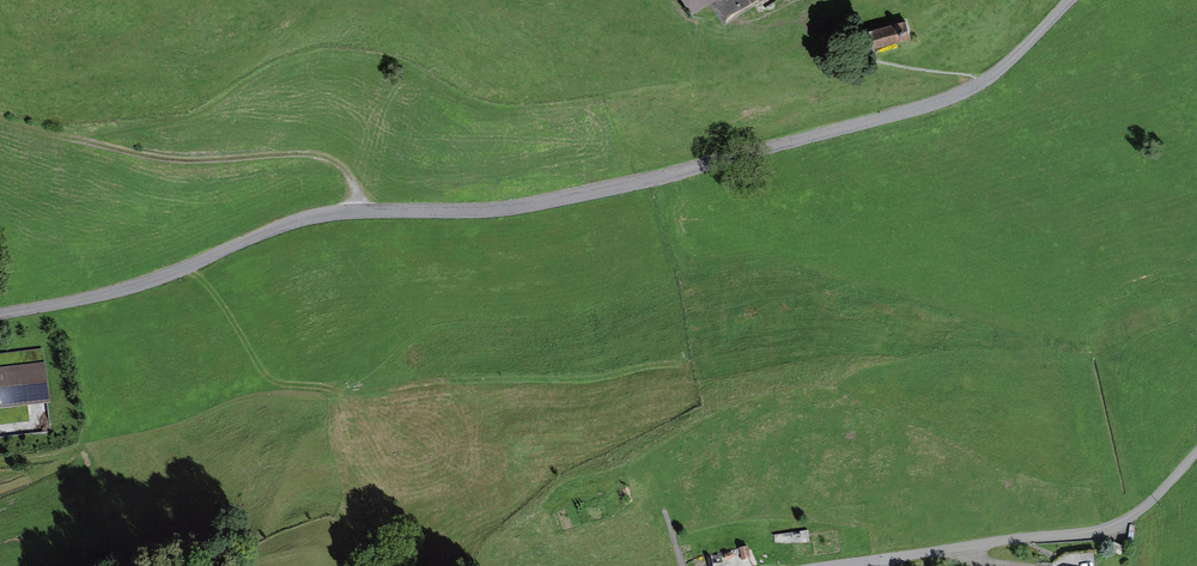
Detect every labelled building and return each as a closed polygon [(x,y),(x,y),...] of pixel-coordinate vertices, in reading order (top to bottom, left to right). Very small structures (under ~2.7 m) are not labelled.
[(725,13),(746,0),(717,0),(725,13)] [(908,15),(867,24),(872,45),(913,35),(908,15)] [(48,348),(0,353),(0,407),(54,401),(48,348)] [(748,547),(739,548),(741,560),(750,559),(748,547)]
